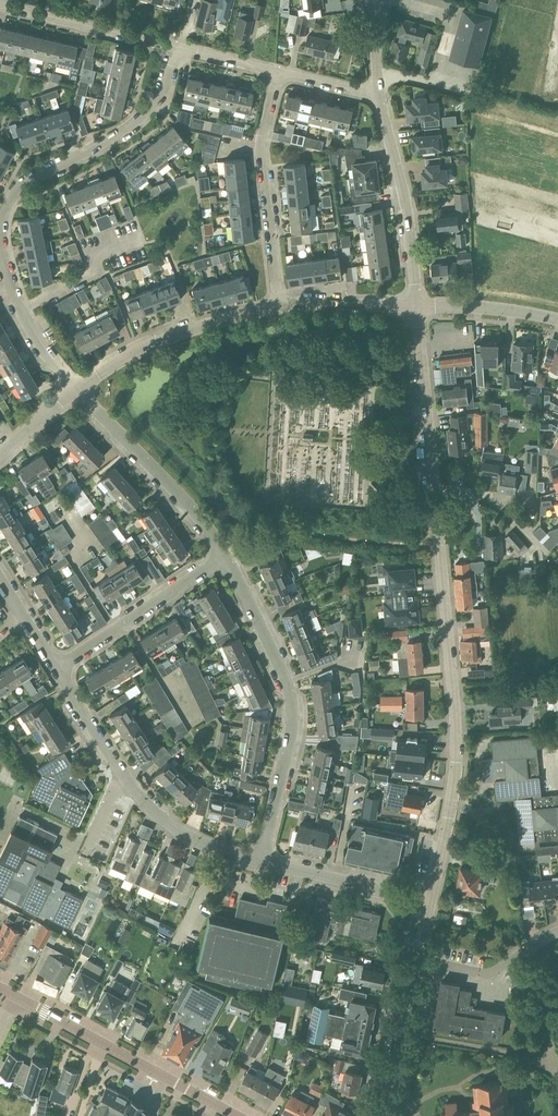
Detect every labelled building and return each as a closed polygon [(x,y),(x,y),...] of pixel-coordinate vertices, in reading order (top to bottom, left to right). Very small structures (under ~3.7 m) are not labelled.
[(207,0),(202,0),(196,26),(211,29),(216,10),(222,11),(223,4),(207,0)] [(299,9),(299,15),(309,18),(322,16),(321,7),(323,6),(322,0),(303,0),(304,8),(299,9)] [(487,10),(496,12),(499,0),(490,0),(487,10)] [(525,8),(549,12),(551,1),(547,0),(526,0),(525,8)] [(235,6),(232,21),(238,22),(235,36),(251,39),(258,12),(235,6)] [(465,8),(452,56),(479,63),(491,15),(465,8)] [(525,8),(523,19),(547,23),(549,12),(525,8)] [(258,12),(251,39),(267,43),(270,29),(277,30),(279,21),(280,10),(273,9),(271,15),(268,14),(258,12)] [(299,15),(295,32),(306,35),(309,18),(299,15)] [(523,19),(521,30),(545,34),(547,23),(523,19)] [(398,35),(422,42),(426,28),(402,21),(398,35)] [(13,30),(1,27),(0,29),(0,50),(1,50),(1,47),(6,48),(8,42),(10,42),(13,30)] [(23,45),(26,33),(13,30),(10,42),(8,42),(6,48),(19,51),(20,45),(23,45)] [(423,48),(418,64),(427,67),(431,51),(437,33),(436,33),(435,33),(428,30),(424,42),(423,48)] [(521,30),(519,41),(543,45),(545,34),(521,30)] [(36,49),(39,36),(26,33),(23,45),(20,45),(19,51),(32,54),(33,48),(36,49)] [(39,36),(36,49),(33,48),(32,54),(44,58),(46,51),(49,52),(52,39),(39,36)] [(337,42),(309,36),(305,52),(333,58),(337,42)] [(395,42),(391,59),(405,63),(409,46),(406,45),(407,40),(400,38),(399,43),(395,42)] [(52,39),(49,52),(46,51),(44,58),(56,60),(58,53),(62,54),(65,42),(52,39)] [(519,41),(517,52),(541,56),(543,45),(519,41)] [(56,60),(55,65),(71,69),(69,77),(76,79),(82,58),(75,56),(77,45),(65,42),(62,54),(58,53),(56,60)] [(87,55),(93,57),(96,44),(90,42),(87,55)] [(133,66),(136,53),(116,48),(113,61),(133,66)] [(517,52),(515,63),(539,67),(541,56),(517,52)] [(130,79),(133,66),(113,61),(110,74),(130,79)] [(515,63),(513,74),(537,78),(539,67),(515,63)] [(127,92),(130,79),(110,74),(107,87),(127,92)] [(513,74),(511,85),(535,89),(537,78),(513,74)] [(189,75),(188,77),(184,97),(182,102),(195,106),(196,104),(197,100),(201,80),(196,79),(197,76),(189,75)] [(208,107),(209,103),(210,103),(214,83),(201,80),(197,100),(196,104),(208,107)] [(223,106),(227,86),(214,83),(210,103),(223,106)] [(235,88),(235,86),(234,84),(230,83),(228,84),(227,86),(223,106),(235,109),(240,90),(235,88)] [(235,109),(248,112),(249,111),(252,112),(253,104),(250,104),(253,93),(247,91),(247,88),(241,86),(240,90),(235,109)] [(124,105),(127,92),(107,87),(104,100),(124,105)] [(56,97),(54,91),(48,93),(50,99),(56,97)] [(50,99),(48,93),(42,95),(44,101),(50,99)] [(285,114),(298,117),(302,97),(289,94),(285,114)] [(309,125),(310,120),(315,101),(302,97),(298,117),(296,122),(309,125)] [(409,116),(409,119),(424,117),(425,126),(440,124),(438,101),(426,102),(426,97),(414,98),(415,104),(408,104),(408,107),(406,107),(407,116),(409,116)] [(124,105),(104,100),(97,98),(94,111),(121,117),(124,105)] [(31,106),(29,99),(22,101),(24,108),(31,106)] [(22,101),(16,103),(18,110),(24,108),(22,101)] [(323,124),(328,104),(315,101),(310,120),(323,124)] [(336,127),(341,107),(328,104),(323,124),(336,127)] [(341,107),(336,127),(334,133),(339,135),(340,128),(349,130),(349,129),(355,130),(360,110),(351,108),(351,109),(341,107)] [(84,121),(80,108),(73,110),(77,123),(84,121)] [(74,127),(68,109),(55,113),(61,131),(74,127)] [(42,118),(48,136),(61,131),(55,113),(42,118)] [(456,115),(444,117),(445,126),(457,125),(456,115)] [(179,116),(177,123),(190,126),(192,120),(179,116)] [(190,126),(203,129),(205,120),(192,117),(192,120),(190,126)] [(48,136),(42,118),(29,122),(35,140),(48,136)] [(84,121),(77,123),(82,137),(89,134),(84,121)] [(22,144),(35,140),(29,122),(17,126),(16,123),(9,125),(13,137),(19,135),(22,144)] [(213,122),(210,131),(216,132),(218,123),(213,122)] [(189,145),(186,142),(173,126),(163,135),(175,150),(176,150),(180,155),(182,153),(183,150),(189,145)] [(414,152),(423,151),(423,155),(435,154),(435,150),(444,149),(443,140),(441,140),(440,127),(425,128),(426,135),(414,136),(414,143),(413,143),(414,152)] [(228,135),(242,138),(243,132),(230,129),(228,135)] [(504,129),(497,152),(508,155),(514,132),(504,129)] [(220,138),(199,132),(198,138),(206,140),(219,144),(220,138)] [(280,133),(279,139),(291,143),(293,136),(280,133)] [(293,136),(291,143),(299,144),(304,146),(306,137),(294,134),(293,136)] [(359,142),(359,134),(354,134),(354,148),(361,148),(368,149),(368,142),(359,142)] [(368,142),(368,134),(359,134),(359,142),(368,142)] [(175,150),(163,135),(153,143),(165,158),(175,150)] [(525,135),(519,158),(530,161),(536,138),(525,135)] [(169,162),(165,158),(153,143),(151,140),(140,148),(143,151),(155,167),(158,171),(169,162)] [(204,147),(217,150),(219,144),(206,140),(204,147)] [(546,165),(557,168),(557,166),(557,144),(553,142),(546,165)] [(7,164),(14,152),(0,145),(0,160),(7,164)] [(203,153),(216,156),(217,150),(204,147),(203,153)] [(354,148),(339,148),(339,155),(346,155),(348,170),(354,169),(356,178),(378,175),(376,160),(356,163),(354,148)] [(132,159),(145,175),(155,167),(143,151),(132,159)] [(214,162),(216,156),(203,153),(200,163),(214,162)] [(339,155),(329,153),(331,168),(332,168),(338,168),(339,155)] [(451,155),(441,156),(426,158),(427,166),(427,165),(428,170),(423,171),(423,173),(422,174),(423,183),(424,183),(424,185),(447,183),(446,169),(439,169),(439,164),(452,163),(451,155)] [(128,158),(120,165),(138,187),(148,179),(145,175),(132,159),(130,161),(128,158)] [(244,159),(224,161),(226,174),(246,172),(244,159)] [(306,164),(286,166),(287,179),(308,177),(306,164)] [(246,172),(226,174),(227,188),(247,185),(247,178),(250,178),(249,172),(246,172)] [(334,187),(333,174),(324,175),(326,188),(334,187)] [(102,179),(110,198),(122,194),(115,175),(102,179)] [(188,183),(185,175),(180,177),(183,185),(188,183)] [(356,178),(349,179),(350,188),(352,202),(359,202),(369,200),(367,191),(380,189),(378,175),(356,178)] [(175,179),(178,187),(183,185),(180,177),(175,179)] [(289,192),(309,190),(308,177),(287,179),(289,192)] [(89,181),(90,184),(97,203),(110,198),(102,179),(97,181),(96,178),(89,181)] [(78,189),(85,208),(97,203),(90,184),(78,189)] [(163,193),(160,184),(155,186),(158,195),(163,193)] [(247,185),(227,188),(229,201),(249,198),(247,185)] [(149,188),(153,197),(158,195),(155,186),(149,188)] [(85,208),(78,189),(65,194),(73,213),(85,208)] [(290,205),(311,203),(309,190),(289,192),(290,205)] [(466,193),(455,194),(457,211),(468,210),(466,193)] [(230,214),(250,211),(249,198),(229,201),(230,214)] [(355,205),(356,213),(358,213),(360,226),(362,225),(385,222),(383,209),(372,211),(371,202),(355,205)] [(311,203),(290,205),(292,219),(312,216),(311,203)] [(130,205),(124,208),(128,221),(134,218),(130,205)] [(250,211),(230,214),(232,227),(252,224),(250,211)] [(463,232),(461,212),(438,214),(438,216),(437,218),(437,221),(438,222),(439,230),(448,229),(448,231),(456,230),(458,245),(467,245),(465,232),(463,232)] [(102,216),(107,229),(113,226),(108,213),(102,216)] [(39,216),(19,220),(22,233),(42,228),(39,216)] [(96,218),(101,231),(107,229),(102,216),(96,218)] [(293,232),(314,229),(312,216),(292,219),(293,232)] [(62,231),(70,228),(67,221),(59,225),(62,231)] [(360,226),(361,232),(365,231),(366,238),(387,235),(385,222),(362,225),(360,226)] [(81,224),(74,227),(79,239),(86,237),(81,224)] [(252,224),(232,227),(233,240),(254,238),(252,224)] [(42,228),(22,233),(25,246),(45,241),(42,228)] [(297,236),(298,245),(303,244),(311,243),(310,234),(302,235),(297,236)] [(368,251),(389,248),(387,235),(366,238),(368,251)] [(25,246),(27,258),(47,254),(53,253),(50,240),(45,241),(25,246)] [(71,256),(79,253),(77,246),(69,250),(71,256)] [(389,248),(368,251),(370,264),(390,261),(389,248)] [(456,262),(432,265),(434,281),(458,278),(457,274),(473,273),(471,252),(457,253),(458,265),(456,265),(456,262)] [(327,258),(330,279),(343,277),(339,253),(333,254),(334,257),(327,258)] [(47,254),(27,258),(30,271),(50,267),(47,254)] [(314,260),(317,281),(330,279),(327,258),(314,260)] [(162,268),(159,260),(154,262),(157,270),(162,268)] [(300,262),(303,283),(317,281),(314,260),(300,262)] [(370,264),(372,277),(392,274),(390,261),(370,264)] [(157,270),(154,262),(148,264),(152,272),(157,270)] [(287,264),(290,285),(303,283),(300,262),(287,264)] [(33,284),(40,283),(53,280),(50,267),(30,271),(33,284)] [(129,271),(132,279),(137,277),(138,280),(145,277),(141,267),(134,269),(129,271)] [(348,281),(355,280),(353,267),(346,268),(348,281)] [(549,290),(557,293),(557,269),(554,268),(549,290)] [(132,279),(129,271),(124,273),(127,281),(132,279)] [(231,279),(237,298),(250,295),(249,293),(254,292),(250,275),(245,277),(244,275),(231,279)] [(106,292),(113,288),(107,276),(100,280),(106,292)] [(219,282),(224,302),(237,298),(231,279),(219,282)] [(162,285),(169,304),(182,300),(175,281),(162,285)] [(224,302),(219,282),(206,286),(211,305),(224,302)] [(150,290),(157,309),(169,304),(162,285),(150,290)] [(211,305),(206,286),(193,289),(199,309),(211,305)] [(78,292),(84,304),(91,300),(84,289),(78,292)] [(137,294),(144,313),(157,309),(150,290),(137,294)] [(82,305),(76,293),(69,297),(73,304),(75,308),(82,305)] [(144,313),(137,294),(125,299),(132,318),(144,313)] [(61,301),(65,308),(73,304),(69,297),(61,301)] [(58,317),(64,314),(65,314),(59,302),(52,306),(58,317)] [(119,306),(108,311),(110,314),(100,320),(99,320),(108,339),(120,332),(117,325),(124,321),(125,322),(119,306)] [(99,320),(87,327),(97,345),(108,339),(99,320)] [(79,324),(82,329),(75,333),(85,351),(97,345),(87,327),(84,322),(79,324)] [(0,331),(0,347),(12,340),(5,329),(0,331)] [(19,352),(12,340),(0,347),(0,358),(2,362),(19,352)] [(476,342),(475,342),(477,370),(483,369),(483,366),(484,366),(484,363),(498,363),(498,366),(499,366),(499,353),(506,353),(506,346),(499,346),(499,340),(486,340),(486,342),(482,342),(482,340),(481,340),(481,344),(476,345),(476,342)] [(532,369),(534,345),(514,344),(513,368),(532,369)] [(544,365),(557,370),(557,351),(556,350),(556,351),(548,349),(547,351),(544,365)] [(9,374),(25,364),(19,352),(2,362),(9,374)] [(472,374),(471,364),(472,364),(471,352),(440,356),(442,368),(443,368),(445,385),(443,385),(445,397),(467,394),(467,393),(473,392),(472,380),(465,380),(466,383),(457,384),(456,376),(472,374)] [(25,364),(9,374),(16,385),(32,376),(25,364)] [(277,374),(290,375),(291,366),(278,365),(277,374)] [(506,373),(505,389),(520,391),(521,381),(515,380),(515,374),(506,373)] [(32,376),(16,385),(22,397),(39,388),(32,376)] [(530,385),(529,393),(542,395),(542,386),(538,385),(537,387),(530,385)] [(473,392),(467,393),(467,394),(445,397),(446,405),(468,403),(468,407),(475,406),(475,403),(474,403),(473,392)] [(550,400),(545,400),(545,406),(552,409),(555,403),(550,400)] [(482,402),(481,402),(475,403),(475,406),(482,405),(482,412),(486,412),(503,416),(502,404),(482,402)] [(487,427),(486,427),(486,412),(482,412),(475,412),(476,445),(487,445),(487,427)] [(453,429),(450,429),(451,435),(449,436),(450,445),(449,446),(449,451),(451,452),(451,453),(468,451),(466,428),(468,428),(467,415),(452,417),(453,429)] [(543,431),(544,423),(537,422),(536,430),(543,431)] [(72,450),(86,437),(76,427),(69,433),(62,425),(50,437),(58,445),(63,440),(72,450)] [(86,437),(72,450),(82,460),(95,446),(86,437)] [(554,444),(552,448),(540,446),(540,453),(549,454),(557,456),(557,438),(554,444)] [(95,446),(82,460),(91,470),(105,456),(95,446)] [(483,450),(479,475),(500,479),(500,478),(503,463),(504,454),(483,450)] [(526,470),(538,471),(539,451),(527,451),(526,470)] [(45,457),(42,454),(31,461),(52,495),(57,492),(53,486),(54,486),(47,474),(53,470),(52,469),(55,467),(47,455),(45,457)] [(551,481),(554,480),(557,479),(557,456),(549,454),(548,460),(551,468),(548,469),(551,481)] [(19,469),(29,485),(36,481),(39,486),(38,486),(44,496),(39,500),(40,502),(52,495),(31,461),(29,460),(23,463),(24,465),(19,469)] [(503,463),(500,478),(502,479),(500,490),(515,493),(515,492),(524,494),(527,479),(518,477),(519,466),(503,463)] [(110,490),(124,477),(115,467),(101,479),(110,490)] [(65,468),(59,472),(63,477),(69,473),(65,468)] [(110,490),(119,500),(133,487),(124,477),(110,490)] [(22,480),(16,483),(25,497),(31,493),(22,480)] [(76,480),(62,489),(67,495),(80,485),(76,480)] [(80,485),(67,495),(70,500),(84,491),(80,485)] [(141,493),(140,493),(139,493),(133,487),(119,500),(128,510),(144,496),(141,493)] [(88,496),(86,494),(84,491),(70,500),(74,506),(88,496)] [(10,506),(3,494),(0,496),(0,512),(10,506)] [(91,501),(88,496),(74,506),(78,511),(91,501)] [(10,506),(0,512),(0,525),(1,527),(18,517),(17,517),(23,513),(19,508),(24,505),(20,499),(10,506)] [(82,516),(95,507),(91,501),(78,511),(82,516)] [(141,516),(149,527),(164,516),(156,505),(141,516)] [(41,511),(36,514),(39,519),(45,516),(41,511)] [(102,515),(89,525),(92,530),(106,521),(102,515)] [(43,525),(49,522),(45,516),(39,519),(43,525)] [(151,542),(157,539),(172,528),(164,516),(149,527),(143,531),(151,542)] [(18,517),(1,527),(9,539),(25,529),(18,517)] [(112,518),(106,522),(109,526),(112,530),(118,526),(115,522),(112,518)] [(92,530),(96,536),(109,526),(106,522),(106,521),(92,530)] [(62,523),(53,529),(49,532),(52,538),(66,529),(62,523)] [(113,531),(112,530),(109,526),(96,536),(100,541),(113,531)] [(547,533),(540,526),(533,532),(541,540),(547,533)] [(172,528),(157,539),(160,544),(156,547),(160,553),(180,539),(172,528)] [(548,533),(557,543),(557,542),(557,528),(551,530),(548,533)] [(25,529),(9,539),(16,550),(32,540),(25,529)] [(66,529),(52,538),(56,543),(70,534),(66,529)] [(529,549),(513,530),(506,537),(522,555),(529,549)] [(117,537),(113,531),(100,541),(104,546),(117,537)] [(506,557),(503,533),(483,535),(486,559),(506,557)] [(59,549),(68,544),(73,540),(70,534),(56,543),(59,549)] [(121,542),(117,537),(104,546),(107,551),(109,550),(121,542)] [(135,552),(138,551),(141,549),(137,543),(134,538),(128,542),(135,552)] [(187,542),(184,544),(180,539),(160,553),(164,559),(168,555),(173,561),(176,559),(182,555),(191,548),(187,542)] [(23,562),(40,552),(32,540),(16,550),(23,562)] [(67,545),(60,549),(64,555),(71,551),(67,545)] [(147,553),(144,547),(141,549),(138,551),(142,556),(147,553)] [(27,575),(31,573),(47,563),(44,558),(49,554),(45,548),(40,552),(23,562),(27,567),(23,569),(27,575)] [(315,550),(306,549),(309,559),(323,555),(321,550),(315,550)] [(270,562),(261,566),(267,579),(284,571),(279,559),(285,556),(282,550),(267,556),(270,562)] [(157,569),(151,559),(149,555),(143,558),(152,572),(157,569)] [(182,555),(176,559),(180,563),(185,560),(182,555)] [(52,565),(56,571),(69,562),(65,556),(52,565)] [(146,569),(139,558),(133,562),(128,565),(124,560),(118,564),(132,585),(143,578),(140,573),(146,569)] [(470,563),(471,572),(479,571),(479,574),(486,574),(485,561),(470,563)] [(455,576),(457,592),(472,590),(478,590),(477,581),(472,582),(471,572),(470,563),(456,564),(457,576),(455,576)] [(545,563),(532,565),(534,581),(534,582),(548,580),(548,579),(545,563)] [(89,581),(95,578),(87,564),(81,568),(89,581)] [(134,589),(132,585),(118,564),(107,571),(110,576),(120,593),(126,589),(128,592),(134,589)] [(401,564),(385,566),(388,594),(385,595),(414,592),(413,585),(416,584),(415,578),(415,575),(416,575),(415,569),(414,570),(414,568),(401,569),(401,564)] [(296,580),(290,568),(284,571),(267,579),(272,591),(296,580)] [(35,576),(37,580),(32,584),(39,595),(55,585),(48,573),(43,577),(40,572),(35,576)] [(110,576),(93,587),(99,596),(102,602),(107,598),(108,600),(120,593),(110,576)] [(80,579),(74,582),(77,587),(83,583),(80,579)] [(304,599),(299,589),(296,580),(272,591),(278,604),(286,600),(289,605),(304,599)] [(338,581),(337,591),(346,591),(347,581),(338,581)] [(81,593),(87,589),(83,583),(77,587),(81,593)] [(46,607),(62,596),(55,585),(39,595),(46,607)] [(196,604),(200,601),(205,610),(221,600),(214,587),(193,600),(196,604)] [(478,590),(472,590),(457,592),(458,607),(474,606),(473,596),(478,595),(478,590)] [(414,592),(385,595),(388,595),(389,603),(386,603),(386,609),(391,608),(392,619),(401,618),(401,623),(419,621),(418,607),(415,607),(414,592)] [(88,604),(94,601),(90,595),(84,599),(88,604)] [(62,596),(46,607),(54,618),(66,610),(70,608),(62,596)] [(301,607),(306,605),(309,604),(306,598),(304,599),(289,605),(291,611),(283,614),(288,627),(311,618),(315,616),(312,609),(303,613),(301,607)] [(205,610),(211,620),(228,610),(221,600),(205,610)] [(104,616),(95,603),(89,607),(98,620),(104,616)] [(70,608),(66,610),(54,618),(61,629),(77,619),(70,608)] [(186,613),(184,609),(178,612),(186,625),(192,622),(190,619),(195,616),(191,610),(186,613)] [(206,623),(213,635),(217,641),(230,633),(231,632),(227,627),(235,622),(228,610),(211,620),(206,623)] [(488,614),(475,615),(476,626),(489,625),(488,614)] [(174,640),(186,633),(176,617),(164,624),(174,640)] [(311,618),(288,627),(293,640),(311,632),(316,630),(311,618)] [(348,619),(350,636),(361,635),(359,618),(348,619)] [(68,641),(84,630),(77,619),(61,629),(68,641)] [(340,620),(335,623),(332,624),(334,629),(337,628),(340,634),(346,635),(348,620),(340,620)] [(190,633),(196,629),(192,622),(186,625),(190,633)] [(178,646),(174,640),(164,624),(153,632),(162,648),(166,654),(178,646)] [(328,632),(334,629),(332,624),(325,626),(328,632)] [(477,647),(476,636),(490,635),(489,625),(476,626),(468,627),(469,635),(464,636),(465,640),(461,641),(463,659),(471,659),(471,662),(482,661),(481,646),(477,647)] [(2,649),(21,637),(15,628),(0,638),(0,661),(7,656),(2,649)] [(408,629),(393,631),(393,640),(409,638),(408,629)] [(151,655),(162,648),(153,632),(141,639),(151,655)] [(311,632),(293,640),(298,652),(316,645),(311,632)] [(222,652),(225,650),(228,657),(245,648),(240,636),(233,639),(230,633),(217,641),(220,646),(219,646),(222,652)] [(414,638),(414,641),(401,642),(402,648),(398,648),(398,658),(423,655),(422,641),(420,641),(420,637),(414,638)] [(304,672),(314,668),(331,661),(328,655),(321,658),(319,652),(326,649),(323,642),(316,645),(298,652),(303,665),(302,666),(304,672)] [(142,665),(147,662),(139,648),(134,651),(132,649),(120,656),(130,673),(142,666),(142,665)] [(228,671),(251,661),(245,648),(228,657),(224,659),(226,664),(225,664),(228,671)] [(174,661),(175,661),(169,665),(173,670),(178,667),(180,665),(187,661),(183,655),(174,661)] [(423,655),(398,658),(400,675),(412,674),(411,671),(424,670),(423,655)] [(130,673),(120,656),(109,663),(119,680),(130,673)] [(198,664),(194,656),(187,661),(180,665),(183,671),(198,664)] [(23,657),(11,664),(22,681),(31,695),(37,691),(28,677),(33,673),(23,657)] [(234,684),(257,673),(251,661),(228,671),(228,672),(234,684)] [(97,670),(107,687),(119,680),(109,663),(97,670)] [(11,664),(0,671),(0,672),(10,688),(22,681),(11,664)] [(158,666),(160,671),(164,676),(173,670),(169,665),(164,668),(161,664),(158,666)] [(200,671),(200,670),(198,664),(183,671),(186,677),(200,671)] [(312,681),(314,695),(333,692),(331,680),(334,679),(333,668),(318,674),(320,680),(312,681)] [(485,669),(474,670),(475,678),(486,677),(485,669)] [(107,687),(97,670),(85,678),(95,694),(107,687)] [(189,683),(203,677),(200,671),(186,677),(189,683)] [(10,688),(0,672),(0,695),(10,688)] [(359,672),(353,673),(355,689),(361,688),(359,672)] [(245,693),(263,685),(257,673),(234,684),(239,696),(245,693)] [(156,677),(143,685),(146,691),(160,682),(156,677)] [(208,686),(205,680),(191,687),(193,693),(208,686)] [(160,682),(146,691),(149,696),(163,688),(160,682)] [(249,706),(251,710),(273,707),(263,685),(245,693),(251,705),(249,706)] [(44,686),(31,695),(34,701),(48,692),(44,686)] [(211,692),(209,688),(208,686),(193,693),(196,699),(211,692)] [(131,688),(126,692),(130,698),(135,694),(131,688)] [(153,702),(167,694),(163,688),(149,696),(153,702)] [(408,703),(424,703),(424,689),(408,689),(408,703)] [(121,695),(119,696),(122,702),(124,701),(130,698),(126,692),(121,695)] [(317,708),(335,705),(333,692),(314,695),(317,708)] [(156,708),(170,699),(167,694),(153,702),(156,708)] [(105,705),(109,711),(122,702),(119,696),(105,705)] [(213,696),(198,703),(201,709),(216,702),(213,696)] [(522,713),(526,713),(529,709),(529,706),(532,705),(531,696),(513,697),(514,705),(501,705),(505,726),(510,725),(509,721),(523,720),(522,713)] [(28,704),(24,699),(19,702),(23,708),(28,704)] [(160,713),(173,705),(170,699),(156,708),(160,713)] [(14,706),(18,711),(23,708),(19,702),(14,706)] [(44,707),(40,702),(21,714),(25,720),(30,716),(37,728),(54,717),(46,706),(44,707)] [(201,709),(204,715),(218,708),(217,704),(216,702),(201,709)] [(424,703),(408,703),(408,717),(424,716),(424,703)] [(127,705),(111,715),(118,726),(134,716),(127,705)] [(341,713),(337,714),(335,705),(317,708),(319,722),(342,718),(341,713)] [(505,726),(501,705),(499,706),(499,713),(489,714),(490,727),(505,726)] [(269,717),(268,724),(270,725),(273,707),(251,710),(251,714),(269,717)] [(204,715),(207,721),(221,714),(218,708),(204,715)] [(176,709),(162,717),(165,723),(179,715),(176,709)] [(269,717),(251,714),(248,728),(267,731),(268,724),(269,717)] [(169,729),(182,720),(179,715),(165,723),(169,729)] [(134,716),(118,726),(125,738),(141,728),(134,716)] [(361,717),(360,726),(362,726),(370,727),(370,726),(370,720),(369,717),(363,716),(363,717),(362,717),(361,717)] [(45,740),(61,729),(54,717),(37,728),(45,740)] [(344,718),(342,718),(319,722),(321,735),(339,732),(339,726),(345,725),(344,718)] [(172,734),(186,726),(182,720),(169,729),(172,734)] [(175,740),(189,731),(186,726),(172,734),(175,740)] [(132,749),(149,739),(141,728),(125,738),(132,749)] [(246,741),(265,744),(267,731),(248,728),(246,741)] [(61,729),(45,740),(52,751),(47,754),(51,760),(64,751),(61,745),(69,740),(61,729)] [(394,731),(373,730),(373,739),(394,740),(394,731)] [(149,739),(132,749),(140,761),(138,762),(143,771),(154,762),(171,748),(167,743),(161,747),(154,735),(149,739)] [(498,799),(516,798),(542,796),(537,736),(493,740),(495,758),(482,759),(484,776),(484,781),(496,780),(498,799)] [(391,755),(424,758),(425,750),(427,750),(428,739),(424,739),(423,741),(418,740),(418,738),(408,737),(408,739),(400,738),(399,750),(392,749),(391,755)] [(265,744),(246,741),(244,755),(262,758),(265,744)] [(27,743),(21,747),(25,753),(31,749),(27,743)] [(175,745),(171,748),(154,762),(160,768),(154,774),(164,783),(178,770),(168,760),(172,756),(179,750),(175,745)] [(315,759),(334,763),(337,750),(318,746),(315,759)] [(63,779),(64,777),(72,762),(64,751),(51,760),(63,779)] [(194,763),(198,759),(193,754),(189,758),(194,763)] [(257,771),(260,771),(262,758),(244,755),(241,767),(241,768),(235,767),(233,774),(256,779),(256,778),(257,771)] [(424,758),(391,755),(390,761),(398,762),(396,773),(404,774),(404,776),(414,777),(414,775),(420,776),(420,778),(424,778),(425,767),(423,767),(424,758)] [(312,772),(331,776),(334,763),(315,759),(312,772)] [(51,760),(37,769),(41,775),(32,795),(51,804),(63,779),(51,760)] [(79,823),(90,800),(93,794),(72,761),(72,762),(64,777),(63,779),(51,804),(49,809),(79,823)] [(174,793),(188,779),(178,770),(164,783),(174,793)] [(367,777),(355,770),(353,781),(366,783),(367,777)] [(209,771),(207,779),(216,782),(218,773),(209,771)] [(389,773),(375,771),(374,778),(388,781),(389,773)] [(331,776),(312,772),(309,786),(328,790),(331,776)] [(184,803),(185,802),(186,803),(193,799),(198,803),(206,788),(206,786),(202,784),(197,789),(188,779),(174,793),(184,803)] [(264,792),(266,785),(237,779),(236,785),(264,792)] [(376,797),(379,783),(370,781),(367,795),(376,797)] [(388,797),(387,806),(403,809),(420,813),(424,796),(407,792),(409,784),(391,782),(390,782),(387,797),(388,797)] [(306,799),(324,803),(328,790),(309,786),(306,799)] [(224,794),(211,791),(211,789),(206,788),(198,803),(200,804),(197,813),(205,815),(219,818),(223,799),(224,794)] [(224,823),(231,825),(237,802),(230,800),(232,791),(225,790),(224,794),(223,799),(219,818),(225,819),(224,823)] [(542,796),(516,798),(520,842),(535,841),(536,854),(557,852),(557,794),(542,796)] [(366,796),(363,815),(377,818),(380,798),(366,796)] [(288,806),(304,810),(306,803),(290,799),(288,806)] [(245,825),(250,805),(237,802),(231,825),(238,826),(239,822),(245,824),(244,824),(245,825)] [(320,806),(306,803),(304,810),(319,813),(320,806)] [(55,877),(61,865),(46,857),(57,833),(20,816),(0,858),(0,894),(49,917),(70,927),(83,898),(62,887),(64,881),(55,877)] [(343,819),(336,817),(332,832),(340,834),(343,819)] [(415,836),(354,823),(346,857),(408,870),(414,840),(415,836)] [(310,849),(315,828),(301,824),(297,838),(296,845),(310,849)] [(315,828),(310,849),(325,853),(330,831),(315,828)] [(130,865),(137,851),(136,851),(142,838),(139,836),(137,840),(128,836),(125,844),(127,845),(125,848),(119,845),(114,856),(115,857),(111,867),(120,871),(121,868),(127,871),(130,865)] [(136,851),(137,851),(141,854),(147,840),(142,838),(136,851)] [(143,857),(140,856),(135,867),(130,865),(127,871),(124,878),(133,882),(134,879),(140,882),(141,882),(145,872),(146,872),(156,849),(152,847),(150,851),(146,849),(143,857)] [(139,885),(148,889),(149,886),(155,889),(156,889),(171,855),(167,854),(165,858),(161,856),(158,864),(155,862),(150,874),(146,872),(145,872),(141,882),(140,882),(139,885)] [(161,894),(170,898),(171,896),(186,862),(181,860),(179,864),(173,861),(175,857),(171,855),(156,889),(155,889),(154,891),(155,892),(156,889),(162,892),(161,894)] [(462,866),(458,888),(480,892),(483,879),(491,880),(494,881),(495,874),(498,875),(499,870),(509,872),(514,873),(515,865),(511,864),(488,860),(487,865),(478,863),(472,862),(471,868),(465,867),(462,866)] [(191,895),(196,885),(189,882),(191,879),(193,880),(196,872),(188,868),(190,864),(186,862),(171,896),(177,899),(176,901),(185,905),(190,895),(191,895)] [(544,901),(553,899),(554,902),(557,902),(557,876),(553,877),(554,880),(542,881),(544,901)] [(530,880),(522,881),(525,906),(535,904),(535,902),(544,901),(542,881),(530,883),(530,880)] [(151,892),(149,898),(160,902),(162,897),(151,892)] [(327,899),(318,897),(311,928),(310,927),(308,934),(309,934),(309,937),(327,941),(331,926),(338,928),(337,930),(376,939),(377,937),(378,937),(379,931),(378,930),(382,913),(340,904),(335,903),(327,901),(327,899)] [(273,984),(285,935),(282,935),(289,905),(269,900),(267,904),(241,898),(236,919),(215,914),(214,919),(211,918),(199,966),(209,968),(207,977),(261,990),(263,981),(273,984)] [(114,899),(111,906),(117,909),(120,902),(114,899)] [(125,914),(137,918),(139,912),(127,907),(125,914)] [(15,927),(18,923),(8,917),(5,922),(0,932),(0,933),(9,938),(15,927)] [(9,938),(19,943),(27,928),(18,923),(15,927),(9,938)] [(43,947),(53,930),(43,924),(42,923),(32,941),(43,947)] [(156,928),(155,930),(163,933),(166,927),(158,923),(156,928)] [(122,941),(127,929),(121,927),(116,938),(122,941)] [(0,933),(0,945),(4,947),(9,938),(0,933)] [(19,943),(9,938),(4,947),(14,953),(19,943)] [(81,952),(89,956),(94,947),(86,943),(81,952)] [(74,958),(46,944),(42,952),(49,955),(40,972),(45,975),(60,983),(65,971),(67,972),(69,968),(68,967),(70,964),(71,964),(74,958)] [(0,945),(0,957),(9,962),(14,953),(4,947),(0,945)] [(334,950),(331,959),(355,964),(357,955),(334,950)] [(118,958),(109,973),(115,976),(124,961),(118,958)] [(88,959),(72,987),(78,991),(77,992),(86,997),(87,996),(88,996),(89,994),(91,995),(96,987),(94,986),(97,980),(96,980),(103,967),(88,959)] [(358,963),(355,980),(382,986),(386,969),(358,963)] [(129,987),(114,978),(107,991),(106,990),(106,992),(104,991),(99,999),(101,1000),(97,1006),(102,1009),(101,1011),(113,1017),(129,987)] [(441,982),(434,1026),(450,1029),(450,1030),(467,1033),(467,1032),(500,1038),(505,1012),(475,1007),(476,997),(470,996),(471,990),(459,988),(460,984),(441,980),(441,982)] [(282,996),(306,1001),(309,988),(285,983),(282,996)] [(193,985),(179,1011),(170,1028),(175,1030),(168,1042),(170,1043),(164,1052),(185,1064),(190,1054),(192,1055),(198,1043),(197,1042),(206,1026),(209,1028),(225,999),(202,987),(201,989),(193,985)] [(368,993),(342,987),(341,995),(350,997),(349,1002),(352,1002),(349,1013),(374,1018),(375,1018),(377,1005),(361,1001),(362,999),(367,1000),(368,993)] [(229,1006),(237,1009),(241,1000),(233,997),(229,1006)] [(148,1009),(135,1002),(130,1012),(135,1015),(128,1028),(127,1031),(128,1031),(128,1032),(131,1035),(132,1033),(133,1034),(134,1033),(142,1037),(150,1023),(143,1019),(148,1009)] [(330,1008),(316,1004),(310,1029),(325,1032),(325,1034),(344,1038),(355,1040),(356,1042),(369,1045),(375,1018),(374,1018),(349,1013),(345,1012),(344,1016),(329,1013),(330,1008)] [(227,1033),(215,1027),(209,1038),(216,1042),(204,1063),(220,1071),(234,1047),(227,1044),(229,1041),(224,1038),(227,1033)] [(269,1034),(259,1029),(247,1051),(256,1056),(269,1034)] [(325,1032),(310,1029),(308,1039),(323,1043),(325,1034),(325,1032)] [(331,1046),(330,1053),(342,1055),(343,1049),(369,1055),(371,1045),(369,1045),(356,1042),(355,1040),(344,1038),(342,1049),(331,1046)] [(21,1063),(23,1058),(9,1051),(4,1060),(0,1058),(0,1073),(13,1079),(21,1063)] [(308,1055),(298,1051),(295,1058),(306,1063),(308,1055)] [(21,1063),(13,1079),(23,1085),(21,1089),(37,1093),(47,1062),(31,1058),(29,1067),(21,1063)] [(336,1069),(343,1071),(346,1060),(338,1058),(336,1069)] [(256,1094),(265,1078),(256,1073),(258,1068),(252,1065),(249,1069),(240,1086),(256,1094)] [(271,1066),(265,1078),(256,1094),(272,1103),(281,1087),(280,1086),(284,1080),(282,1079),(285,1074),(271,1066)] [(79,1072),(64,1067),(57,1086),(54,1085),(50,1098),(64,1103),(68,1091),(72,1092),(79,1072)] [(362,1073),(346,1070),(342,1087),(343,1088),(342,1094),(356,1097),(357,1091),(358,1091),(359,1090),(358,1090),(362,1074),(362,1073)] [(515,1114),(514,1106),(515,1105),(513,1103),(512,1104),(509,1105),(508,1091),(509,1091),(508,1081),(502,1082),(502,1080),(478,1083),(478,1084),(474,1085),(475,1100),(471,1100),(470,1099),(469,1102),(470,1103),(471,1110),(458,1111),(457,1102),(445,1103),(446,1113),(441,1113),(441,1115),(517,1115),(515,1114)] [(327,1087),(315,1082),(311,1090),(322,1096),(327,1087)] [(84,1115),(86,1115),(105,1115),(117,1092),(107,1087),(96,1107),(90,1104),(84,1115)] [(285,1110),(285,1112),(293,1115),(311,1115),(310,1115),(315,1105),(314,1104),(316,1101),(314,1100),(316,1096),(302,1089),(298,1096),(293,1094),(285,1110)] [(320,1101),(328,1105),(333,1095),(326,1091),(320,1101)] [(107,1112),(114,1115),(118,1115),(125,1103),(127,1097),(117,1092),(107,1112)] [(39,1094),(35,1115),(43,1115),(47,1095),(39,1094)] [(328,1105),(322,1115),(357,1115),(342,1108),(345,1101),(333,1095),(328,1105)] [(152,1112),(142,1107),(142,1105),(142,1106),(143,1105),(141,1104),(137,1102),(136,1102),(132,1099),(131,1099),(130,1099),(130,1101),(128,1103),(128,1104),(125,1103),(118,1115),(150,1115),(152,1112)]
